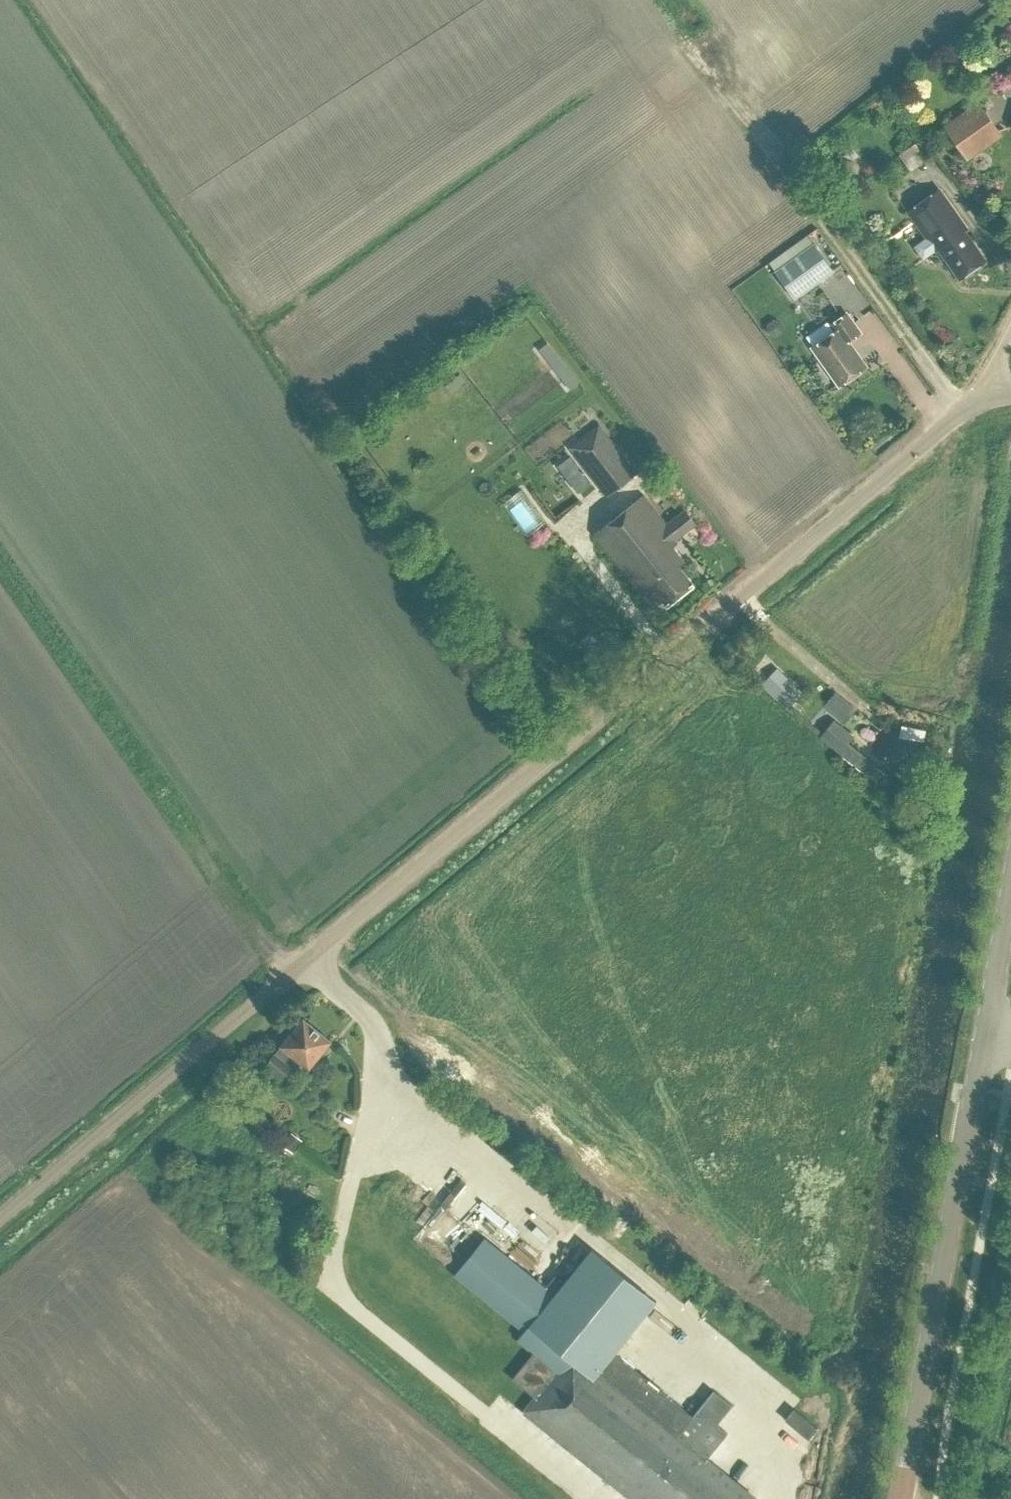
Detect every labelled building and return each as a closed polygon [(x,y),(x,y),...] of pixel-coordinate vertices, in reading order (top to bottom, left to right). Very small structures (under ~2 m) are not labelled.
[(947,131),(965,155),(997,132),(979,107),(947,131)] [(939,248),(960,278),(985,260),(964,230),(967,228),(939,188),(908,210),(926,237),(914,245),(923,258),(935,250),(936,250),(939,248)] [(814,243),(775,271),(794,298),(833,269),(814,243)] [(828,320),(810,333),(817,343),(812,347),(839,385),(866,365),(849,340),(861,332),(847,312),(830,324),(828,320)] [(571,389),(580,383),(548,342),(540,348),(571,389)] [(599,425),(568,448),(605,497),(636,474),(599,425)] [(502,502),(526,532),(544,518),(520,488),(502,502)] [(610,520),(594,533),(652,606),(663,597),(668,603),(693,583),(678,564),(683,560),(672,546),(675,543),(672,539),(694,523),(685,511),(667,525),(643,494),(611,520),(610,520)] [(833,713),(845,700),(836,692),(824,705),(833,713)] [(853,735),(833,719),(820,736),(840,752),(853,735)] [(884,728),(878,757),(921,765),(926,742),(923,741),(926,728),(903,723),(901,731),(884,728)] [(275,1052),(265,1064),(282,1077),(292,1066),(285,1061),(291,1054),(309,1068),(331,1040),(303,1017),(281,1045),(275,1053),(275,1052)] [(284,1145),(295,1152),(303,1140),(292,1133),(284,1145)] [(692,1415),(614,1352),(656,1300),(591,1247),(563,1282),(555,1275),(546,1286),(485,1236),(455,1273),(524,1330),(517,1339),(533,1352),(513,1377),(535,1395),(523,1410),(632,1498),(755,1498),(756,1497),(707,1458),(727,1432),(716,1423),(732,1404),(713,1389),(692,1415)] [(808,1438),(817,1427),(794,1408),(785,1419),(808,1438)]
